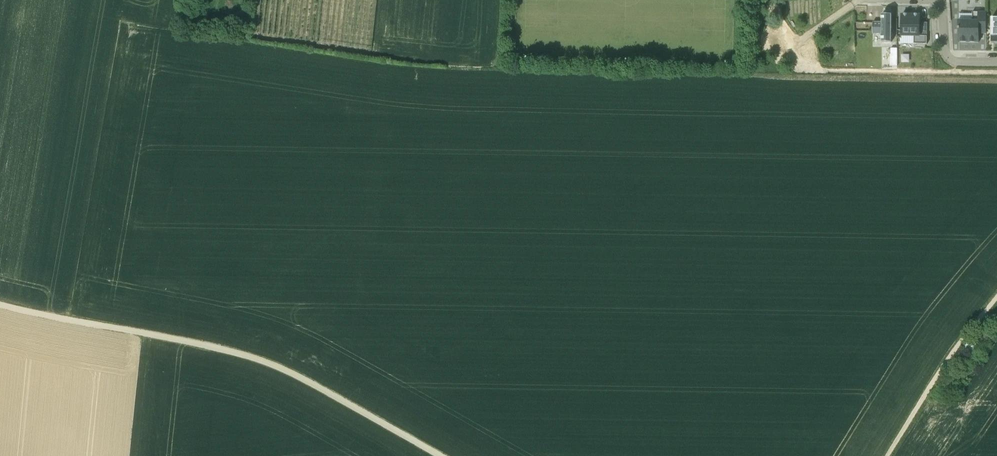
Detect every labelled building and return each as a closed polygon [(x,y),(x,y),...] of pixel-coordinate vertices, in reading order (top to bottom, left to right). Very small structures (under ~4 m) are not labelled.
[(958,20),(958,29),(958,42),(978,42),(978,33),(985,33),(985,31),(985,22),(985,12),(971,12),(971,20),(958,20)] [(873,34),(882,34),(882,42),(887,42),(892,42),(892,14),(882,14),(882,22),(873,22),(873,34)] [(904,14),(904,36),(911,36),(911,44),(929,44),(929,22),(917,22),(917,14),(904,14)] [(962,349),(956,357),(963,362),(968,353),(970,354),(976,345),(968,339),(961,348),(962,349)]
